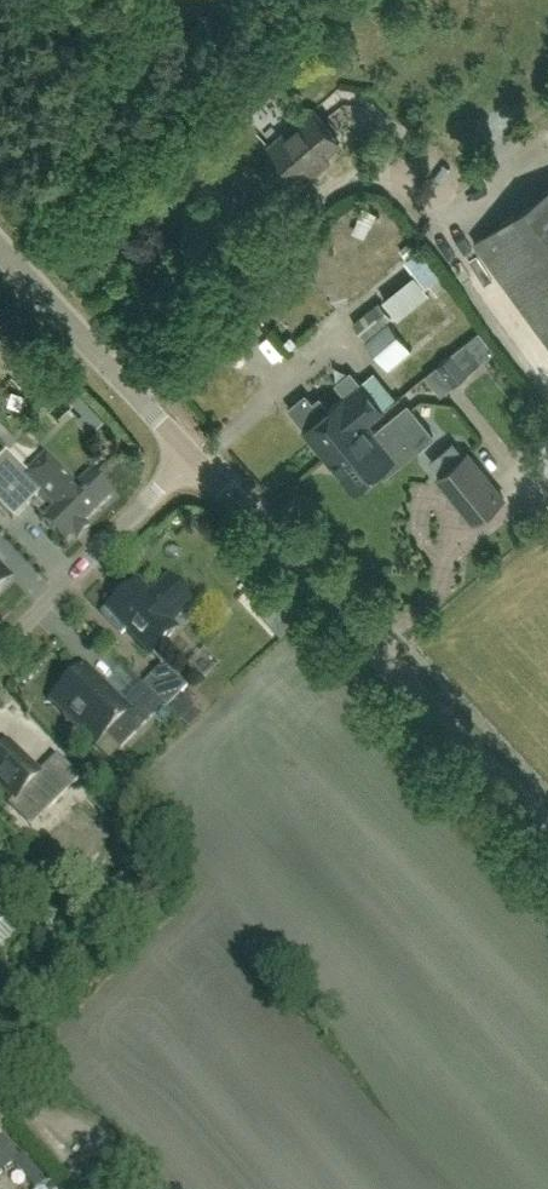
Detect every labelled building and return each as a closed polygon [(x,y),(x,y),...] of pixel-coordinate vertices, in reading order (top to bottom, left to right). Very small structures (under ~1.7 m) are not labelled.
[(327,155),(340,144),(312,111),(271,146),(299,179),(313,168),(317,172),(331,160),(327,155)] [(475,243),(547,344),(547,190),(475,243)] [(439,297),(450,288),(421,252),(410,261),(439,297)] [(390,318),(378,302),(351,324),(364,339),(390,318)] [(235,316),(253,338),(263,330),(243,306),(233,314),(235,316)] [(422,340),(402,318),(400,320),(400,319),(391,327),(388,325),(366,344),(388,371),(411,352),(409,350),(422,340)] [(476,335),(451,355),(466,373),(490,353),(476,335)] [(447,359),(438,367),(450,381),(460,373),(447,359)] [(305,429),(303,431),(328,461),(369,427),(368,425),(384,412),(362,384),(346,397),(345,397),(322,416),(306,396),(289,409),(305,429)] [(354,494),(375,476),(382,471),(386,477),(434,437),(409,406),(375,433),(369,427),(328,461),(354,494)] [(547,466),(547,446),(538,454),(547,466)] [(112,495),(91,474),(77,489),(46,457),(29,475),(7,453),(0,460),(0,505),(15,520),(42,494),(62,514),(49,528),(64,543),(112,495)] [(475,524),(505,499),(468,454),(438,479),(475,524)] [(4,585),(0,580),(9,572),(0,562),(0,589),(4,585)] [(170,625),(189,608),(165,583),(152,595),(140,582),(104,615),(122,635),(128,630),(151,655),(176,631),(170,625)] [(167,710),(187,689),(163,665),(123,706),(84,668),(52,701),(97,745),(106,735),(121,749),(162,706),(167,710)] [(183,697),(169,711),(190,733),(204,718),(183,697)] [(72,791),(55,775),(47,783),(8,745),(0,753),(0,787),(15,802),(23,793),(48,817),(72,791)] [(127,787),(126,779),(121,776),(110,777),(105,781),(106,789),(111,792),(123,791),(127,787)] [(0,1113),(0,1135),(11,1127),(0,1113)] [(6,1151),(31,1182),(43,1172),(18,1141),(6,1151)]
